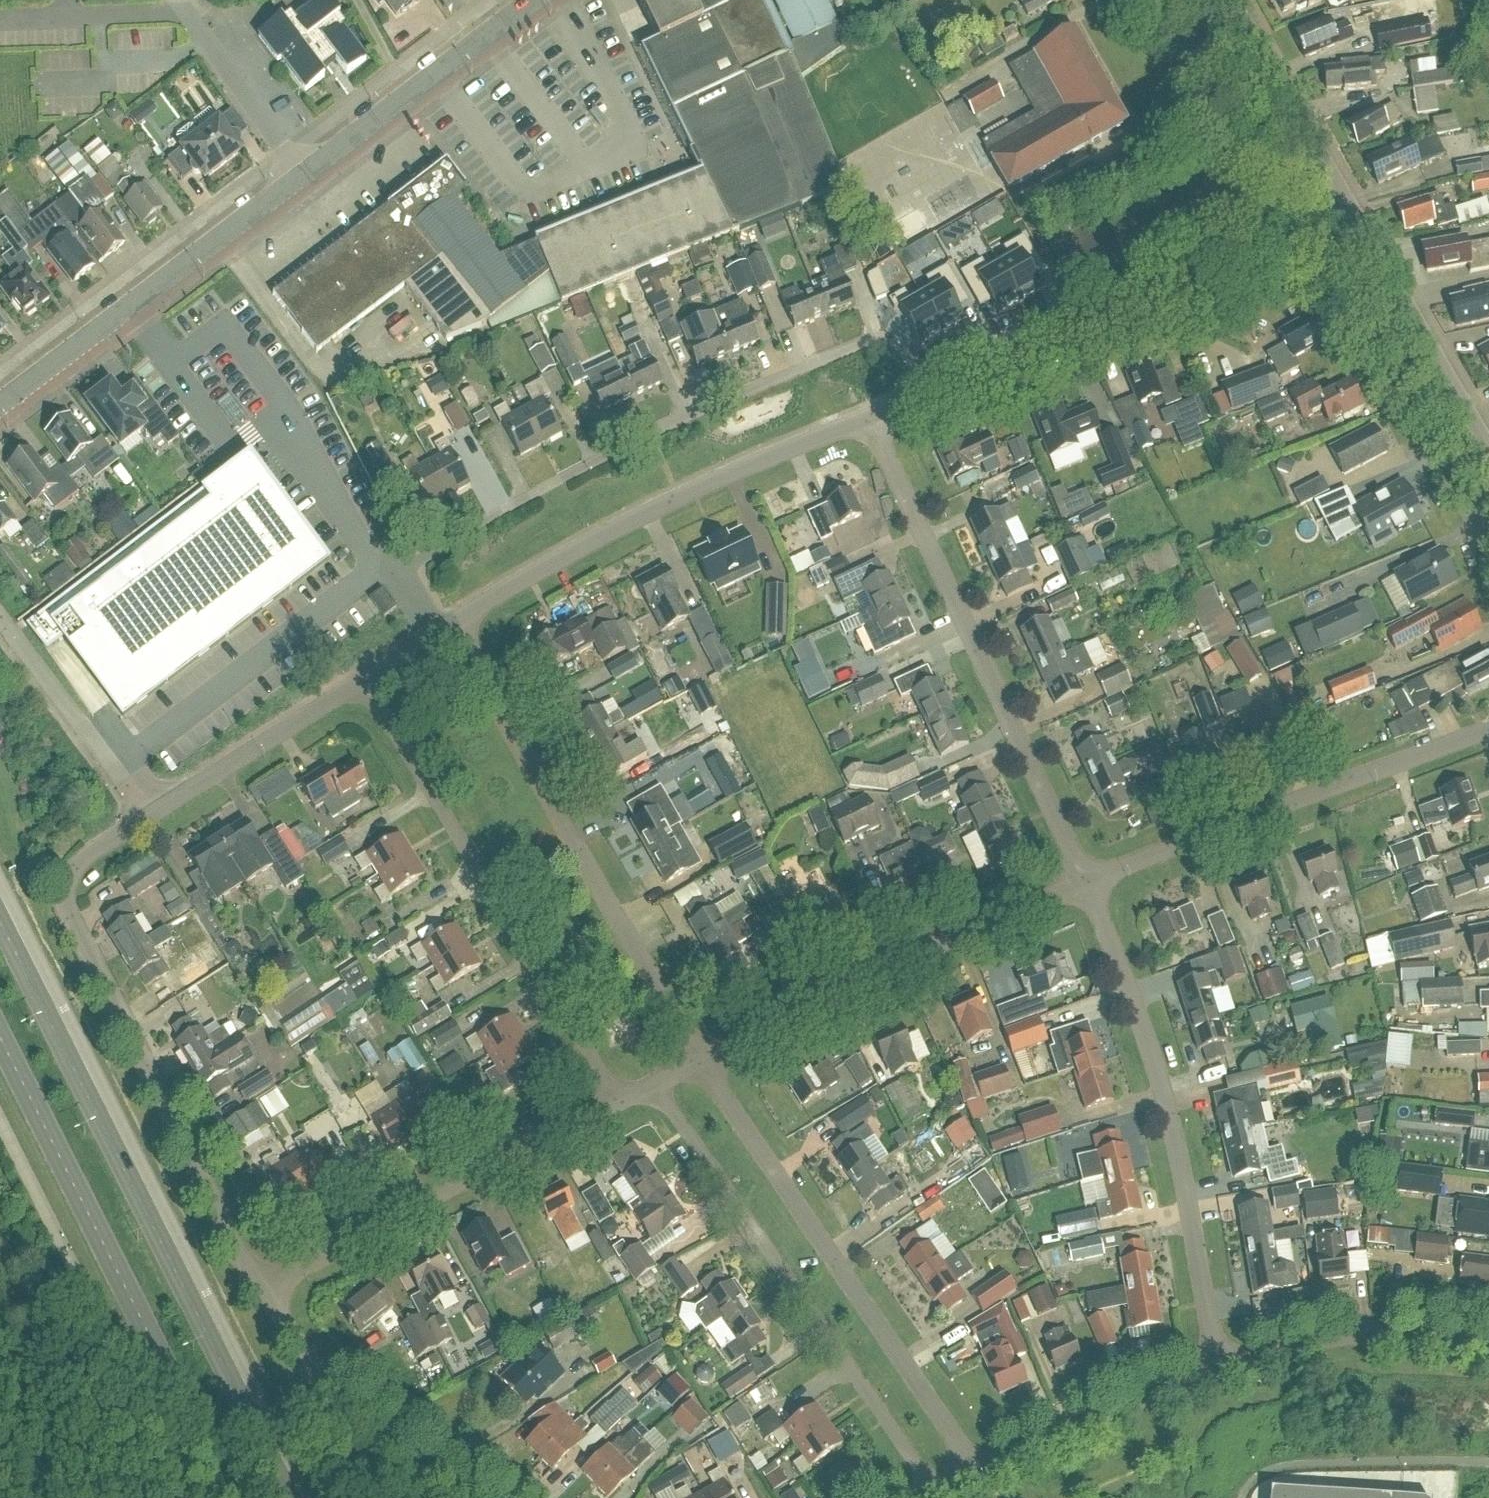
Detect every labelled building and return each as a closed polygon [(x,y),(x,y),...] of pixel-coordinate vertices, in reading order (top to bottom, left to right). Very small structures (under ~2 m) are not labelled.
[(337,18),(338,17),(325,0),(323,0),(294,22),(290,16),(281,23),(280,21),(258,37),(277,62),(280,60),(305,92),(323,79),(318,73),(335,60),(346,76),(364,62),(341,31),(345,28),(337,18)] [(378,7),(384,3),(395,17),(399,14),(400,16),(413,7),(411,5),(416,2),(414,0),(373,0),(378,7)] [(723,135),(744,125),(763,116),(805,207),(831,197),(846,191),(834,164),(799,81),(847,46),(825,0),(773,0),(781,16),(777,18),(768,0),(690,0),(701,22),(659,43),(641,51),(672,114),(706,98),(723,135)] [(641,5),(659,43),(701,22),(690,0),(651,0),(641,5)] [(1021,6),(1027,18),(1058,0),(1032,0),(1021,6)] [(1282,15),(1293,9),(1296,13),(1305,8),(1307,10),(1323,1),(1329,11),(1335,13),(1352,4),(1350,0),(1274,0),(1282,15)] [(1331,31),(1327,21),(1294,35),(1305,61),(1338,47),(1337,47),(1352,41),(1346,25),(1331,31)] [(1380,50),(1429,40),(1426,23),(1376,33),(1380,50)] [(1006,45),(1017,38),(1013,30),(1001,36),(1006,45)] [(1009,192),(1126,124),(1073,33),(1033,56),(1034,57),(1011,70),(1035,113),(981,144),(988,157),(1009,192)] [(986,59),(1002,50),(996,40),(980,49),(986,59)] [(1403,57),(1404,69),(1428,67),(1427,55),(1403,57)] [(1377,90),(1375,74),(1384,73),(1383,61),(1368,63),(1350,64),(1350,69),(1326,71),(1328,91),(1344,89),(1345,93),(1377,90)] [(1434,89),(1434,88),(1452,86),(1450,72),(1435,73),(1410,77),(1413,92),(1434,89)] [(974,119),(1002,103),(992,85),(964,101),(974,119)] [(1434,88),(1434,89),(1413,92),(1417,117),(1438,114),(1434,88)] [(945,123),(966,117),(959,94),(937,100),(945,123)] [(701,175),(701,176),(714,171),(738,231),(739,234),(805,207),(763,116),(744,125),(723,135),(706,98),(672,114),(691,155),(689,156),(697,173),(699,171),(701,175)] [(1402,124),(1392,106),(1379,114),(1375,107),(1356,118),(1357,120),(1346,126),(1358,146),(1372,138),(1373,140),(1389,132),(1388,131),(1402,124)] [(128,116),(137,127),(147,119),(139,108),(128,116)] [(247,132),(231,112),(199,136),(223,167),(242,153),(237,147),(238,145),(239,143),(239,142),(238,141),(238,140),(247,132)] [(1436,137),(1458,132),(1455,117),(1433,121),(1435,136),(1436,136),(1436,137)] [(204,181),(223,167),(199,136),(167,161),(183,181),(193,174),(194,175),(196,176),(198,176),(199,175),(204,181)] [(1444,155),(1436,137),(1411,148),(1409,142),(1367,160),(1378,186),(1420,167),(1420,166),(1444,155)] [(109,200),(120,192),(117,189),(127,181),(128,180),(99,141),(84,152),(102,175),(97,179),(95,181),(109,200)] [(73,230),(73,231),(77,236),(99,264),(124,245),(97,209),(109,200),(95,181),(97,179),(69,145),(45,164),(69,196),(55,207),(70,227),(70,226),(73,230)] [(1481,161),(1455,165),(1457,179),(1476,176),(1488,174),(1488,160),(1481,161)] [(482,327),(526,293),(549,275),(544,263),(536,243),(499,259),(451,199),(463,190),(445,168),(387,211),(481,328),(482,327)] [(701,176),(701,175),(624,205),(650,269),(739,234),(738,231),(714,171),(701,176)] [(126,200),(124,202),(142,226),(145,224),(147,228),(156,221),(154,217),(162,211),(151,198),(154,195),(146,185),(136,193),(127,181),(117,189),(120,192),(126,200)] [(55,207),(33,224),(8,193),(0,199),(0,213),(6,220),(5,221),(27,250),(30,254),(42,245),(73,285),(94,269),(71,240),(77,236),(73,231),(73,230),(70,226),(70,227),(55,207)] [(1438,197),(1427,201),(1427,200),(1397,209),(1404,233),(1435,223),(1437,230),(1457,224),(1458,228),(1488,218),(1488,216),(1485,201),(1455,211),(1453,207),(1442,210),(1438,197)] [(562,304),(650,269),(624,205),(535,241),(536,243),(544,263),(549,275),(561,302),(562,304)] [(446,341),(481,328),(387,211),(331,253),(374,310),(404,287),(446,341)] [(971,218),(979,231),(987,226),(980,213),(971,218)] [(27,250),(5,221),(0,225),(0,235),(13,252),(2,260),(15,278),(1,288),(23,317),(47,299),(32,279),(35,278),(28,269),(32,266),(23,253),(27,250)] [(960,241),(953,228),(938,236),(946,249),(960,241)] [(939,251),(931,237),(920,244),(928,258),(939,251)] [(1007,257),(997,263),(1020,304),(1041,292),(1027,268),(1038,262),(1024,238),(1003,250),(1007,257)] [(1467,250),(1465,240),(1422,248),(1427,274),(1468,266),(1470,274),(1488,271),(1488,246),(1467,250)] [(816,294),(825,317),(855,305),(842,272),(855,266),(847,246),(833,252),(836,258),(821,264),(826,278),(810,284),(814,295),(816,294)] [(318,353),(374,310),(331,253),(274,296),(318,353)] [(776,286),(764,256),(748,263),(760,292),(776,286)] [(982,262),(960,274),(976,303),(988,296),(999,316),(1020,304),(997,263),(986,269),(982,262)] [(745,264),(727,271),(733,285),(751,278),(745,264)] [(652,269),(637,275),(667,345),(682,339),(658,283),(672,277),(667,265),(653,271),(652,269)] [(933,293),(922,299),(942,335),(963,323),(952,303),(963,297),(947,268),(926,280),(933,293)] [(878,271),(868,277),(867,281),(875,302),(877,301),(889,297),(878,271)] [(1488,319),(1488,288),(1472,292),(1473,297),(1451,303),(1457,327),(1488,319)] [(781,296),(794,329),(825,317),(816,294),(814,295),(801,300),(797,290),(781,296)] [(904,293),(889,301),(894,310),(899,308),(921,347),(942,335),(922,299),(911,305),(904,293)] [(585,298),(570,304),(575,316),(590,310),(585,298)] [(743,304),(713,316),(720,334),(729,356),(759,344),(745,311),(743,304)] [(634,324),(631,316),(620,321),(623,329),(618,331),(624,344),(640,336),(635,323),(634,324)] [(729,356),(720,334),(713,316),(682,329),(698,369),(729,356)] [(1321,342),(1308,319),(1292,328),(1289,328),(1284,330),(1283,333),(1279,335),(1285,345),(1267,355),(1280,379),(1299,369),(1294,360),(1307,353),(1305,351),(1321,342)] [(544,347),(538,336),(524,342),(530,354),(529,354),(541,377),(556,369),(544,346),(544,347)] [(567,374),(581,367),(566,337),(552,343),(567,374)] [(623,376),(633,399),(664,384),(644,343),(629,351),(632,358),(618,364),(624,376),(623,376)] [(1478,350),(1488,369),(1488,344),(1478,350)] [(1160,388),(1151,366),(1126,376),(1139,407),(1162,397),(1167,409),(1181,403),(1172,383),(1160,388)] [(1221,384),(1224,394),(1232,413),(1278,395),(1267,367),(1221,384)] [(633,399),(623,376),(610,383),(604,372),(588,380),(604,413),(633,399)] [(399,382),(411,408),(428,400),(416,375),(399,382)] [(467,408),(477,402),(465,381),(455,387),(467,408)] [(523,411),(542,446),(562,435),(544,401),(551,397),(542,381),(525,390),(533,405),(523,411)] [(179,439),(136,382),(135,382),(154,407),(147,413),(142,407),(133,414),(111,385),(87,403),(121,448),(143,431),(153,444),(161,438),(168,447),(179,439)] [(1361,406),(1349,384),(1330,394),(1329,391),(1317,397),(1310,384),(1289,395),(1300,416),(1303,418),(1307,417),(1321,409),(1329,424),(1333,422),(1336,424),(1343,421),(1342,417),(1361,406)] [(1287,415),(1278,395),(1256,406),(1264,426),(1287,415)] [(435,407),(449,426),(462,417),(448,398),(435,407)] [(1199,400),(1173,410),(1179,426),(1174,428),(1184,450),(1203,443),(1197,428),(1208,424),(1199,400)] [(1060,403),(1032,414),(1050,458),(1078,447),(1075,440),(1099,430),(1090,408),(1066,417),(1060,403)] [(542,446),(523,411),(512,417),(506,406),(494,413),(501,425),(503,424),(521,458),(542,446)] [(418,443),(432,435),(419,410),(405,418),(418,443)] [(119,463),(102,440),(92,447),(70,418),(59,426),(55,426),(50,431),(48,434),(46,436),(68,465),(77,458),(94,481),(119,463)] [(1130,430),(1139,452),(1153,447),(1144,424),(1130,430)] [(1344,477),(1387,454),(1373,428),(1330,450),(1344,477)] [(1134,478),(1116,432),(1101,438),(1113,469),(1098,475),(1104,490),(1134,478)] [(963,445),(939,456),(951,481),(974,470),(974,468),(982,464),(987,475),(999,470),(994,458),(996,458),(986,437),(964,447),(963,445)] [(430,463),(450,498),(470,486),(452,453),(453,452),(447,439),(434,446),(440,457),(430,463)] [(380,478),(393,470),(379,443),(365,451),(380,478)] [(27,455),(24,450),(10,461),(13,465),(8,469),(35,504),(44,497),(55,512),(79,494),(60,468),(50,476),(31,451),(27,455)] [(450,498),(430,463),(420,469),(414,458),(402,465),(408,477),(410,475),(429,509),(450,498)] [(43,647),(59,635),(123,718),(329,561),(328,560),(259,470),(238,468),(225,477),(224,477),(28,627),(42,647),(43,647)] [(1017,493),(1038,483),(1031,468),(1010,477),(1017,493)] [(197,486),(209,478),(203,470),(191,478),(197,486)] [(1300,507),(1329,492),(1321,478),(1293,493),(1300,507)] [(1422,521),(1402,484),(1356,508),(1346,491),(1314,504),(1329,533),(1357,519),(1369,542),(1391,531),(1394,536),(1422,521)] [(1065,488),(1050,493),(1062,523),(1096,509),(1088,490),(1069,498),(1065,488)] [(821,543),(833,537),(830,532),(862,517),(850,492),(827,502),(828,506),(808,515),(821,543)] [(16,523),(3,506),(5,505),(0,499),(0,535),(16,523)] [(765,518),(779,547),(812,532),(798,503),(765,518)] [(978,538),(989,562),(1015,549),(998,512),(971,524),(978,538)] [(37,552),(50,542),(34,522),(21,531),(37,552)] [(713,547),(714,549),(699,556),(714,589),(718,587),(722,593),(746,582),(743,575),(760,568),(745,535),(729,542),(728,540),(713,547)] [(1099,546),(1103,555),(1123,546),(1119,537),(1099,546)] [(58,548),(65,562),(82,554),(75,540),(58,548)] [(1068,585),(1093,574),(1077,540),(1053,551),(1068,585)] [(787,569),(807,560),(800,544),(780,553),(787,569)] [(1027,544),(1015,549),(989,562),(999,585),(1001,585),(1008,599),(1033,587),(1026,573),(1038,567),(1027,544)] [(1410,606),(1455,582),(1440,554),(1395,577),(1410,606)] [(1209,569),(1215,580),(1228,573),(1222,562),(1209,569)] [(873,610),(899,598),(889,575),(884,577),(878,563),(835,583),(844,604),(866,594),(873,610)] [(809,574),(817,590),(829,584),(821,568),(809,574)] [(690,619),(677,595),(678,594),(665,569),(637,584),(650,609),(651,608),(663,633),(690,619)] [(1372,581),(1390,609),(1405,600),(1387,572),(1372,581)] [(385,619),(397,609),(383,590),(370,600),(385,619)] [(785,591),(769,591),(768,619),(784,619),(785,591)] [(1052,615),(1077,603),(1072,591),(1046,603),(1052,615)] [(873,610),(859,616),(864,628),(861,629),(874,657),(915,638),(908,623),(910,622),(899,598),(873,610)] [(1481,630),(1466,601),(1433,618),(1429,612),(1404,626),(1403,624),(1386,633),(1396,651),(1430,632),(1441,652),(1481,630)] [(1321,651),(1363,633),(1352,607),(1309,625),(1321,651)] [(1221,608),(1203,615),(1210,634),(1228,627),(1221,608)] [(732,669),(717,640),(718,639),(706,614),(689,623),(717,677),(732,669)] [(1242,621),(1250,640),(1265,634),(1257,615),(1242,621)] [(1038,668),(1064,656),(1047,619),(1021,631),(1038,668)] [(592,647),(580,625),(579,621),(557,633),(557,632),(533,645),(547,671),(571,658),(592,647)] [(613,626),(589,638),(590,639),(603,664),(627,651),(628,654),(638,649),(625,621),(616,625),(615,624),(613,626)] [(1247,686),(1262,677),(1241,643),(1226,651),(1247,686)] [(1261,655),(1269,674),(1292,664),(1284,645),(1261,655)] [(1064,656),(1038,668),(1056,706),(1082,694),(1075,679),(1094,671),(1083,647),(1065,656),(1064,656)] [(1210,647),(1196,655),(1205,671),(1219,664),(1210,647)] [(629,656),(606,668),(613,681),(636,668),(629,656)] [(1461,671),(1456,662),(1404,690),(1416,712),(1464,687),(1469,696),(1488,685),(1488,683),(1488,682),(1488,681),(1488,656),(1461,671)] [(816,660),(793,671),(807,702),(831,691),(816,660)] [(1106,697),(1132,686),(1122,666),(1097,678),(1106,697)] [(922,717),(949,705),(938,681),(934,683),(927,669),(894,684),(901,700),(912,695),(922,717)] [(1334,705),(1376,688),(1369,669),(1327,686),(1334,705)] [(862,709),(888,698),(880,677),(853,689),(862,709)] [(653,684),(639,691),(650,711),(664,704),(653,684)] [(705,686),(689,694),(700,716),(716,708),(705,686)] [(1111,719),(1130,711),(1123,695),(1103,704),(1111,719)] [(1204,730),(1220,724),(1209,695),(1193,701),(1204,730)] [(589,746),(615,732),(614,730),(626,724),(621,713),(608,720),(602,709),(597,711),(590,698),(574,707),(581,720),(576,723),(589,746)] [(960,728),(949,705),(922,717),(933,741),(941,758),(968,746),(960,728)] [(1272,723),(1267,709),(1249,715),(1255,730),(1249,731),(1259,756),(1287,746),(1277,721),(1272,723)] [(1427,732),(1418,715),(1388,729),(1395,742),(1410,736),(1411,738),(1417,736),(1417,735),(1427,732)] [(1088,776),(1114,763),(1103,739),(1099,742),(1093,728),(1075,736),(1082,750),(1077,752),(1088,776)] [(615,732),(589,746),(601,769),(606,766),(613,779),(630,770),(622,757),(627,755),(615,732)] [(1206,748),(1201,734),(1183,741),(1188,755),(1183,757),(1193,782),(1221,771),(1211,746),(1206,748)] [(844,736),(832,741),(837,752),(849,747),(844,736)] [(1162,744),(1115,765),(1114,763),(1088,776),(1099,799),(1103,797),(1110,811),(1127,803),(1121,789),(1125,787),(1122,779),(1130,776),(1132,781),(1152,772),(1155,779),(1174,770),(1162,744)] [(726,800),(741,792),(721,756),(705,763),(726,800)] [(302,786),(317,811),(325,806),(334,820),(361,803),(355,794),(370,785),(357,764),(334,778),(329,769),(302,786)] [(843,774),(849,788),(890,793),(901,787),(892,766),(882,771),(863,769),(861,766),(843,774)] [(950,792),(941,774),(915,786),(914,783),(890,794),(895,806),(919,795),(924,804),(950,792)] [(972,824),(999,812),(988,789),(987,789),(980,774),(958,784),(965,799),(961,801),(966,812),(959,816),(958,823),(961,830),(972,825),(972,824)] [(262,800),(271,794),(264,783),(255,789),(262,800)] [(1453,828),(1480,819),(1467,783),(1440,792),(1443,801),(1418,810),(1425,829),(1450,820),(1453,828)] [(678,828),(681,826),(660,790),(627,808),(635,822),(631,824),(644,846),(678,828)] [(716,805),(709,793),(689,805),(695,817),(716,805)] [(844,847),(860,839),(881,829),(867,797),(830,815),(844,847)] [(972,824),(972,825),(993,870),(1020,857),(999,812),(972,824)] [(218,841),(246,885),(273,869),(287,891),(304,880),(279,840),(263,850),(246,824),(218,841)] [(699,865),(693,854),(692,854),(683,840),(684,839),(678,828),(644,846),(666,885),(692,871),(691,870),(699,865)] [(746,829),(710,847),(719,865),(755,847),(746,829)] [(931,882),(948,874),(941,859),(956,852),(948,835),(915,849),(931,882)] [(379,877),(413,856),(401,836),(368,856),(367,855),(355,862),(362,873),(373,867),(379,877)] [(1425,864),(1438,859),(1430,837),(1416,841),(1425,864)] [(326,866),(350,852),(342,840),(318,854),(326,866)] [(200,894),(209,908),(246,885),(218,841),(191,858),(200,873),(191,879),(200,894)] [(1397,873),(1419,865),(1412,842),(1388,850),(1397,873)] [(894,906),(921,894),(911,871),(921,866),(912,845),(879,860),(888,880),(883,882),(894,906)] [(1337,891),(1331,876),(1336,874),(1327,850),(1300,860),(1309,885),(1314,883),(1320,897),(1337,891)] [(762,853),(730,868),(738,883),(769,868),(762,853)] [(413,856),(379,877),(385,887),(375,894),(382,905),(393,898),(392,897),(425,876),(413,856)] [(1488,890),(1488,859),(1469,867),(1472,876),(1449,884),(1455,899),(1478,891),(1478,894),(1488,890)] [(132,902),(166,880),(157,866),(123,887),(132,902)] [(782,881),(791,898),(800,893),(792,876),(782,881)] [(1270,917),(1265,902),(1269,900),(1260,876),(1233,886),(1242,911),(1247,909),(1253,923),(1270,917)] [(1420,924),(1446,915),(1437,888),(1410,898),(1420,924)] [(831,906),(825,892),(808,900),(814,914),(810,916),(821,940),(847,928),(836,904),(831,906)] [(203,922),(214,916),(209,908),(200,894),(189,900),(203,922)] [(690,925),(703,947),(743,924),(742,922),(750,917),(738,896),(711,912),(703,900),(687,909),(695,922),(690,925)] [(799,931),(785,901),(758,914),(766,931),(776,926),(783,939),(799,931)] [(122,956),(147,941),(134,920),(137,918),(128,904),(105,918),(113,931),(109,934),(122,956)] [(1202,932),(1192,907),(1177,914),(1177,913),(1153,923),(1163,948),(1187,938),(1202,932)] [(1207,921),(1219,951),(1234,945),(1222,915),(1207,921)] [(743,924),(703,947),(716,969),(718,968),(727,983),(750,970),(741,955),(742,954),(737,947),(752,939),(743,924)] [(434,968),(468,947),(456,926),(423,947),(422,945),(411,952),(418,964),(428,957),(434,968)] [(1453,949),(1447,926),(1389,939),(1394,962),(1453,949)] [(1469,930),(1474,959),(1475,959),(1477,968),(1488,966),(1488,927),(1469,930)] [(391,949),(409,938),(403,929),(385,940),(391,949)] [(122,956),(136,978),(140,975),(148,988),(164,978),(170,974),(162,961),(160,962),(154,952),(172,941),(165,930),(147,941),(122,956)] [(1271,939),(1284,980),(1305,974),(1300,957),(1299,957),(1291,932),(1271,939)] [(1331,972),(1343,967),(1330,935),(1319,940),(1331,972)] [(168,953),(177,968),(194,958),(185,943),(168,953)] [(182,967),(192,983),(225,962),(215,946),(182,967)] [(468,947),(434,968),(441,978),(430,984),(437,996),(449,989),(448,987),(481,967),(468,947)] [(1224,984),(1245,977),(1236,949),(1215,957),(1224,984)] [(1027,1001),(995,1012),(1002,1031),(1034,1019),(1028,1002),(1049,994),(1050,994),(1074,985),(1064,958),(1039,967),(1040,968),(1017,976),(1027,1001)] [(338,976),(354,1000),(374,988),(358,963),(338,976)] [(1263,1002),(1289,994),(1281,970),(1255,978),(1263,1002)] [(1178,986),(1191,1028),(1218,1019),(1211,996),(1221,993),(1215,974),(1178,986)] [(1421,1005),(1462,1003),(1460,981),(1420,984),(1421,1005)] [(281,1030),(289,1043),(331,1015),(320,998),(316,1000),(304,982),(272,1003),(273,1005),(265,1010),(269,1017),(265,1020),(274,1035),(281,1030)] [(986,1034),(980,1020),(984,1018),(973,994),(947,1006),(958,1030),(963,1028),(969,1041),(986,1034)] [(1481,995),(1481,1010),(1488,1010),(1488,995),(1481,995)] [(1340,1048),(1328,998),(1290,1008),(1296,1034),(1310,1031),(1314,1044),(1322,1042),(1325,1052),(1340,1048)] [(425,1017),(419,1007),(404,1017),(405,1019),(403,1020),(416,1039),(445,1020),(438,1009),(425,1017)] [(190,1067),(228,1043),(221,1031),(207,1039),(201,1029),(204,1028),(196,1014),(173,1029),(181,1042),(176,1045),(190,1067)] [(490,1058),(524,1038),(512,1017),(478,1037),(478,1036),(466,1043),(473,1054),(483,1048),(490,1058)] [(1439,1027),(1473,1026),(1473,1017),(1439,1019),(1439,1027)] [(1218,1019),(1191,1028),(1199,1052),(1203,1051),(1208,1065),(1226,1060),(1221,1045),(1226,1044),(1218,1019)] [(1039,1021),(1007,1033),(1014,1053),(1015,1055),(1031,1049),(1047,1043),(1039,1021)] [(438,1050),(462,1035),(454,1022),(430,1037),(438,1050)] [(1060,1077),(1074,1073),(1101,1064),(1093,1039),(1092,1039),(1087,1024),(1051,1035),(1051,1036),(1056,1050),(1051,1051),(1051,1052),(1059,1077),(1060,1077)] [(913,1068),(907,1053),(910,1052),(900,1028),(873,1040),(884,1064),(888,1062),(895,1077),(913,1068)] [(1384,1067),(1385,1067),(1409,1069),(1412,1039),(1388,1037),(1388,1042),(1387,1042),(1384,1067)] [(228,1043),(190,1067),(204,1089),(208,1086),(216,1099),(232,1089),(224,1076),(250,1060),(236,1038),(228,1043)] [(353,1044),(364,1061),(374,1054),(362,1038),(353,1044)] [(524,1038),(490,1058),(496,1069),(486,1075),(500,1098),(521,1085),(514,1072),(536,1058),(524,1038)] [(425,1066),(409,1041),(387,1056),(393,1066),(403,1059),(413,1075),(425,1066)] [(1384,1081),(1385,1067),(1384,1067),(1387,1042),(1345,1052),(1350,1071),(1370,1068),(1372,1082),(1352,1086),(1355,1104),(1383,1098),(1384,1081)] [(1480,1043),(1446,1045),(1446,1058),(1480,1057),(1480,1043)] [(857,1057),(845,1065),(853,1077),(865,1069),(857,1057)] [(1267,1092),(1301,1083),(1297,1063),(1271,1069),(1271,1070),(1262,1073),(1267,1092)] [(802,1108),(824,1095),(841,1084),(828,1064),(811,1074),(809,1070),(787,1084),(802,1108)] [(1101,1064),(1074,1073),(1086,1111),(1113,1103),(1101,1064)] [(974,1077),(981,1101),(982,1102),(984,1101),(1012,1092),(1003,1068),(974,1077)] [(1229,1083),(1247,1078),(1244,1069),(1226,1075),(1229,1083)] [(245,1103),(274,1085),(266,1072),(237,1090),(245,1103)] [(1477,1078),(1479,1109),(1488,1109),(1488,1078),(1477,1078)] [(903,1126),(926,1114),(908,1079),(885,1091),(903,1126)] [(481,1110),(493,1102),(479,1081),(468,1088),(481,1110)] [(958,1086),(964,1106),(966,1105),(978,1102),(972,1081),(958,1086)] [(392,1108),(413,1142),(433,1130),(413,1097),(414,1096),(407,1084),(396,1091),(402,1102),(392,1108)] [(1222,1139),(1251,1131),(1262,1129),(1266,1128),(1256,1088),(1213,1098),(1217,1114),(1216,1114),(1222,1139)] [(842,1138),(874,1117),(862,1098),(830,1120),(842,1138)] [(974,1124),(990,1117),(984,1101),(982,1102),(981,1101),(978,1102),(966,1105),(974,1124)] [(413,1142),(392,1108),(382,1114),(375,1104),(364,1111),(371,1122),(372,1122),(393,1155),(413,1142)] [(1026,1144),(1061,1133),(1053,1107),(1017,1119),(1021,1129),(988,1140),(993,1154),(1025,1143),(1026,1144)] [(1473,1130),(1475,1115),(1436,1110),(1434,1126),(1473,1130)] [(241,1114),(225,1124),(238,1145),(255,1134),(241,1114)] [(1281,1149),(1268,1153),(1262,1129),(1251,1131),(1222,1139),(1228,1164),(1230,1164),(1234,1180),(1286,1167),(1281,1149)] [(851,1182),(876,1166),(863,1147),(870,1143),(861,1130),(850,1138),(848,1135),(833,1146),(841,1159),(837,1161),(851,1182)] [(1104,1179),(1131,1172),(1125,1147),(1120,1148),(1117,1134),(1094,1139),(1104,1179)] [(295,1143),(302,1154),(291,1160),(312,1194),(333,1182),(312,1149),(314,1148),(307,1136),(295,1143)] [(1469,1144),(1466,1173),(1488,1175),(1488,1146),(1469,1144)] [(637,1201),(662,1184),(647,1163),(646,1164),(634,1147),(613,1162),(624,1179),(623,1180),(637,1201)] [(312,1194),(291,1160),(281,1166),(275,1156),(263,1163),(270,1174),(272,1174),(292,1207),(312,1194)] [(1286,1157),(1288,1180),(1303,1179),(1301,1156),(1286,1157)] [(1004,1161),(1009,1182),(1025,1179),(1019,1157),(1004,1161)] [(876,1166),(851,1182),(866,1204),(871,1201),(879,1214),(895,1203),(893,1200),(907,1191),(899,1178),(888,1184),(876,1166)] [(1397,1168),(1394,1193),(1438,1198),(1442,1173),(1397,1168)] [(1131,1172),(1104,1179),(1109,1203),(1096,1206),(1100,1223),(1141,1213),(1137,1198),(1131,1172)] [(968,1184),(990,1217),(1006,1206),(984,1173),(968,1184)] [(685,1217),(662,1184),(637,1201),(627,1208),(651,1241),(685,1217)] [(562,1185),(536,1199),(549,1222),(553,1220),(560,1233),(566,1244),(583,1235),(577,1224),(570,1211),(574,1208),(562,1185)] [(598,1226),(614,1216),(597,1187),(581,1196),(598,1226)] [(1286,1210),(1299,1208),(1295,1187),(1271,1191),(1274,1207),(1285,1205),(1286,1210)] [(1306,1222),(1338,1218),(1335,1190),(1302,1194),(1306,1222)] [(922,1225),(944,1211),(936,1199),(914,1213),(922,1225)] [(1455,1234),(1488,1239),(1488,1206),(1483,1205),(1484,1203),(1459,1200),(1455,1234)] [(75,1201),(68,1204),(80,1227),(87,1223),(75,1201)] [(1242,1227),(1241,1227),(1246,1252),(1274,1247),(1301,1242),(1299,1231),(1272,1236),(1269,1222),(1266,1223),(1263,1207),(1239,1211),(1242,1227)] [(1059,1242),(1069,1240),(1083,1237),(1083,1236),(1099,1232),(1094,1212),(1065,1219),(1055,1221),(1059,1242)] [(919,1282),(943,1265),(928,1243),(940,1236),(931,1222),(916,1234),(900,1245),(909,1257),(904,1260),(919,1282)] [(1359,1248),(1357,1222),(1346,1223),(1348,1249),(1359,1248)] [(500,1244),(489,1223),(462,1237),(482,1274),(498,1266),(506,1280),(530,1267),(514,1237),(500,1244)] [(1415,1256),(1414,1263),(1446,1267),(1448,1239),(1417,1236),(1417,1234),(1389,1231),(1388,1248),(1394,1248),(1394,1254),(1415,1256)] [(613,1259),(598,1232),(589,1237),(605,1265),(610,1274),(621,1268),(615,1258),(613,1259)] [(1317,1257),(1320,1283),(1349,1279),(1346,1254),(1345,1254),(1343,1237),(1316,1240),(1318,1257),(1317,1257)] [(1071,1264),(1105,1257),(1101,1239),(1068,1246),(1071,1264)] [(640,1245),(628,1253),(622,1243),(612,1250),(635,1283),(657,1268),(640,1245)] [(1125,1289),(1154,1284),(1149,1259),(1144,1259),(1141,1245),(1123,1248),(1125,1263),(1120,1263),(1125,1289)] [(1294,1269),(1278,1272),(1274,1247),(1246,1252),(1253,1296),(1282,1291),(1282,1290),(1297,1288),(1294,1269)] [(426,1302),(415,1307),(419,1316),(437,1349),(453,1340),(441,1317),(439,1318),(433,1306),(454,1294),(445,1277),(433,1254),(407,1268),(420,1291),(426,1302)] [(943,1265),(919,1282),(934,1303),(938,1301),(947,1314),(967,1300),(956,1283),(972,1273),(959,1254),(943,1265)] [(1462,1257),(1458,1284),(1488,1288),(1488,1261),(1462,1257)] [(699,1288),(685,1267),(667,1279),(682,1300),(699,1288)] [(971,1297),(983,1315),(1016,1292),(1004,1274),(971,1297)] [(708,1332),(721,1323),(746,1306),(744,1303),(747,1301),(738,1288),(735,1290),(732,1286),(735,1283),(734,1282),(726,1288),(717,1275),(702,1286),(711,1299),(706,1302),(705,1301),(695,1308),(694,1317),(705,1333),(707,1331),(708,1332)] [(1154,1284),(1125,1289),(1085,1295),(1088,1311),(1127,1305),(1129,1313),(1124,1314),(1126,1331),(1160,1326),(1157,1310),(1158,1310),(1154,1284)] [(360,1334),(393,1308),(375,1286),(342,1312),(360,1334)] [(568,1302),(585,1296),(582,1286),(564,1292),(568,1302)] [(1046,1288),(1030,1295),(1035,1309),(1052,1302),(1046,1288)] [(1314,1314),(1311,1299),(1288,1304),(1291,1318),(1314,1314)] [(494,1332),(480,1306),(466,1313),(475,1331),(485,1326),(489,1335),(494,1332)] [(746,1306),(721,1323),(708,1332),(721,1352),(720,1353),(730,1367),(740,1360),(749,1353),(765,1343),(756,1330),(761,1327),(746,1306)] [(969,1326),(975,1339),(995,1331),(1002,1342),(1016,1336),(1002,1306),(969,1326)] [(554,1354),(601,1327),(591,1309),(544,1335),(554,1354)] [(1101,1353),(1118,1345),(1104,1314),(1087,1321),(1101,1353)] [(417,1360),(437,1349),(419,1316),(400,1327),(417,1360)] [(1071,1338),(1067,1329),(1062,1331),(1045,1338),(1049,1347),(1045,1348),(1055,1373),(1081,1362),(1071,1338)] [(1004,1346),(1002,1342),(995,1331),(975,1339),(990,1372),(989,1372),(1000,1396),(1025,1384),(1015,1361),(1014,1361),(1007,1345),(1004,1346)] [(497,1340),(479,1350),(485,1361),(503,1351),(497,1340)] [(537,1400),(564,1375),(536,1347),(502,1381),(526,1405),(534,1397),(537,1400)] [(666,1378),(678,1366),(665,1352),(653,1365),(666,1378)] [(599,1377),(617,1366),(610,1354),(592,1364),(599,1377)] [(730,1402),(758,1383),(748,1369),(721,1388),(730,1402)] [(657,1395),(671,1410),(690,1391),(676,1376),(657,1395)] [(605,1436),(623,1420),(622,1419),(631,1410),(617,1396),(608,1404),(590,1421),(605,1436)] [(688,1437),(708,1418),(692,1401),(671,1420),(688,1437)] [(734,1432),(751,1421),(739,1404),(722,1415),(734,1432)] [(564,1435),(572,1426),(552,1406),(532,1419),(543,1430),(527,1445),(540,1458),(564,1435)] [(714,1406),(705,1411),(712,1426),(721,1422),(714,1406)] [(797,1449),(830,1426),(816,1406),(784,1428),(773,1412),(756,1424),(767,1440),(773,1436),(780,1446),(790,1438),(797,1449)] [(564,1435),(540,1458),(552,1471),(585,1439),(578,1432),(586,1424),(580,1419),(572,1426),(564,1435)] [(677,1448),(688,1468),(732,1445),(722,1425),(677,1448)] [(640,1426),(633,1432),(643,1442),(649,1436),(640,1426)] [(830,1426),(797,1449),(804,1459),(793,1466),(801,1477),(812,1469),(811,1467),(843,1445),(830,1426)] [(596,1486),(643,1442),(633,1432),(624,1441),(618,1441),(608,1450),(584,1474),(596,1486)] [(596,1486),(607,1497),(609,1497),(655,1455),(643,1442),(596,1486)] [(765,1467),(756,1454),(748,1460),(756,1473),(765,1467)] [(725,1474),(735,1497),(745,1497),(749,1496),(737,1469),(725,1474)] [(706,1497),(733,1497),(725,1483),(726,1483),(720,1471),(708,1477),(714,1488),(703,1494),(706,1497)] [(687,1488),(675,1495),(677,1497),(692,1497),(687,1488)]
